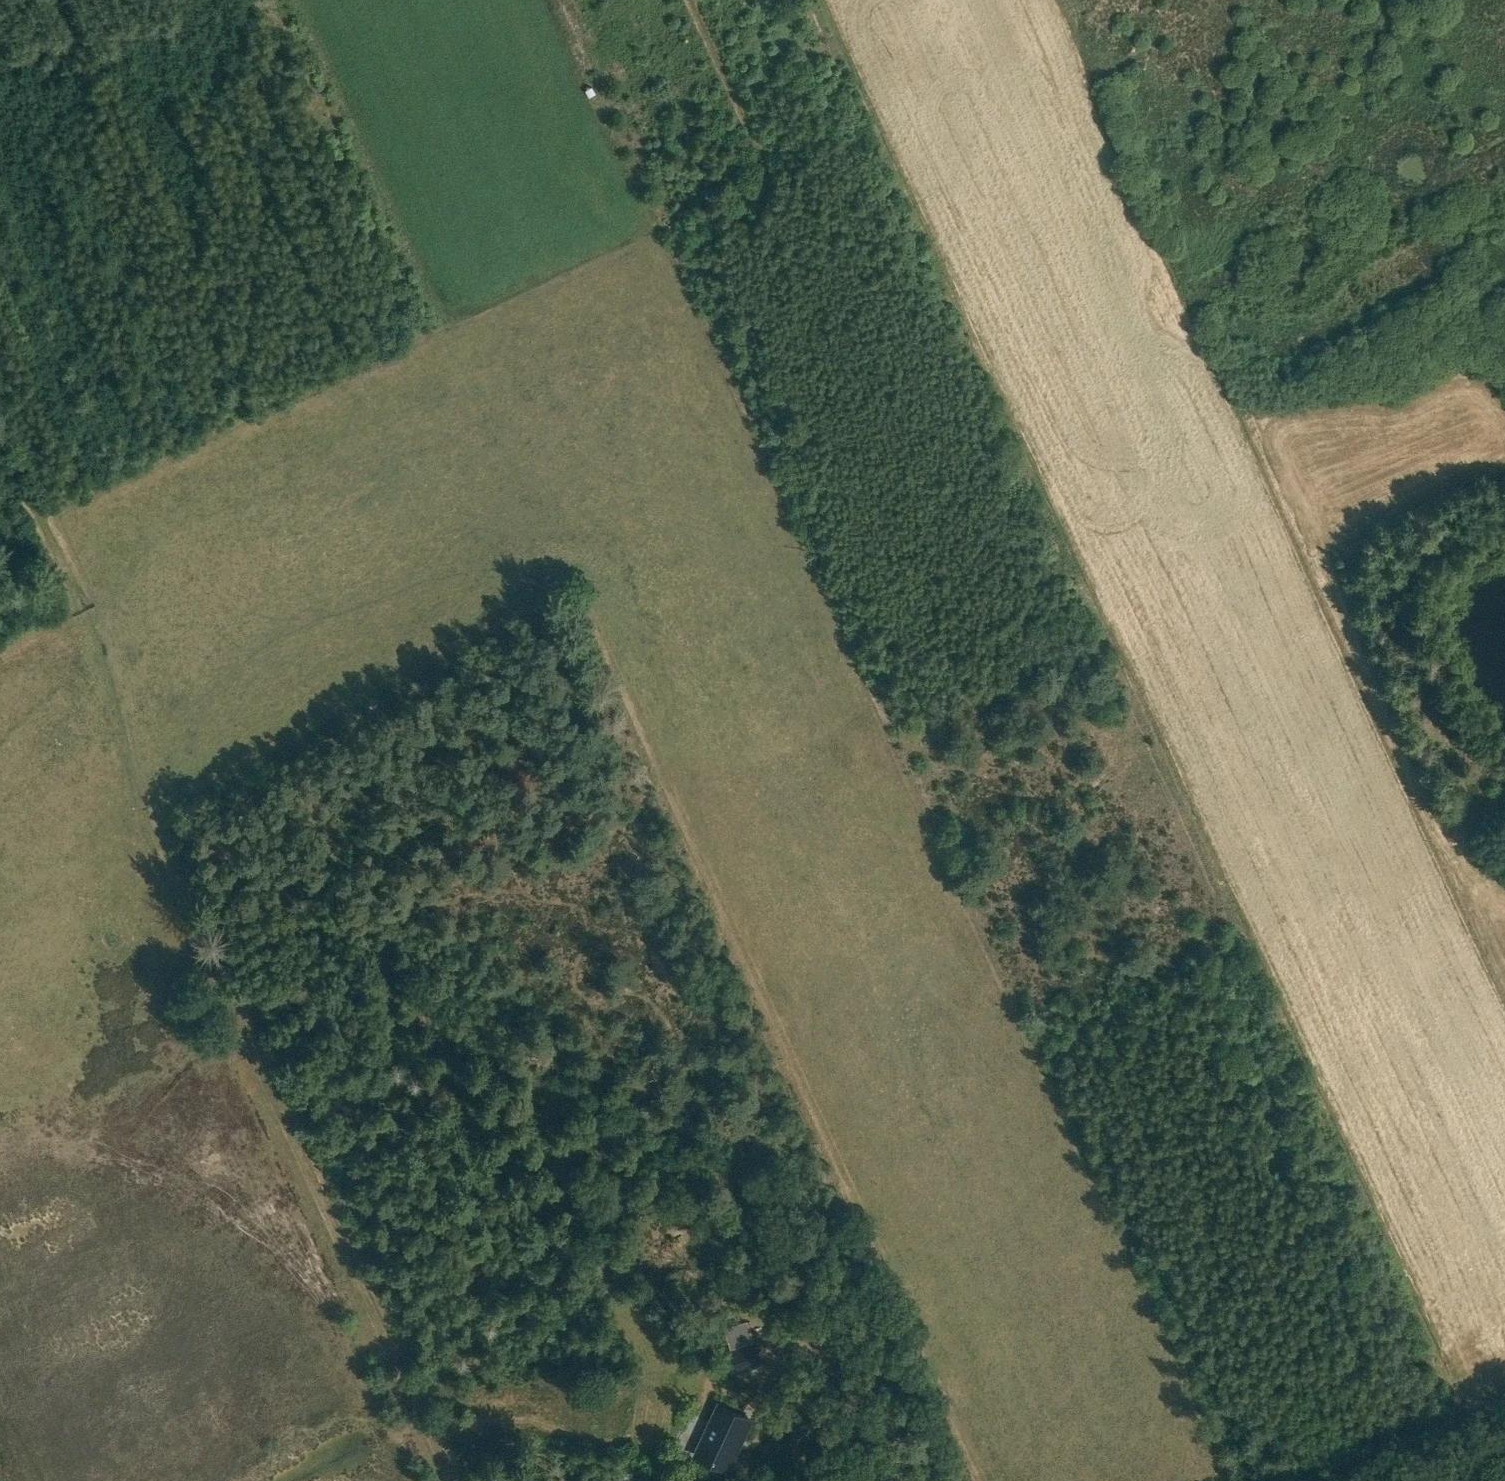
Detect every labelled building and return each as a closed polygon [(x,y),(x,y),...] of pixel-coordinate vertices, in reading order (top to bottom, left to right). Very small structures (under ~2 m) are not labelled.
[(756,1344),(727,1353),(733,1371),(762,1362),(756,1344)] [(719,1410),(714,1463),(748,1466),(753,1414),(719,1410)]
